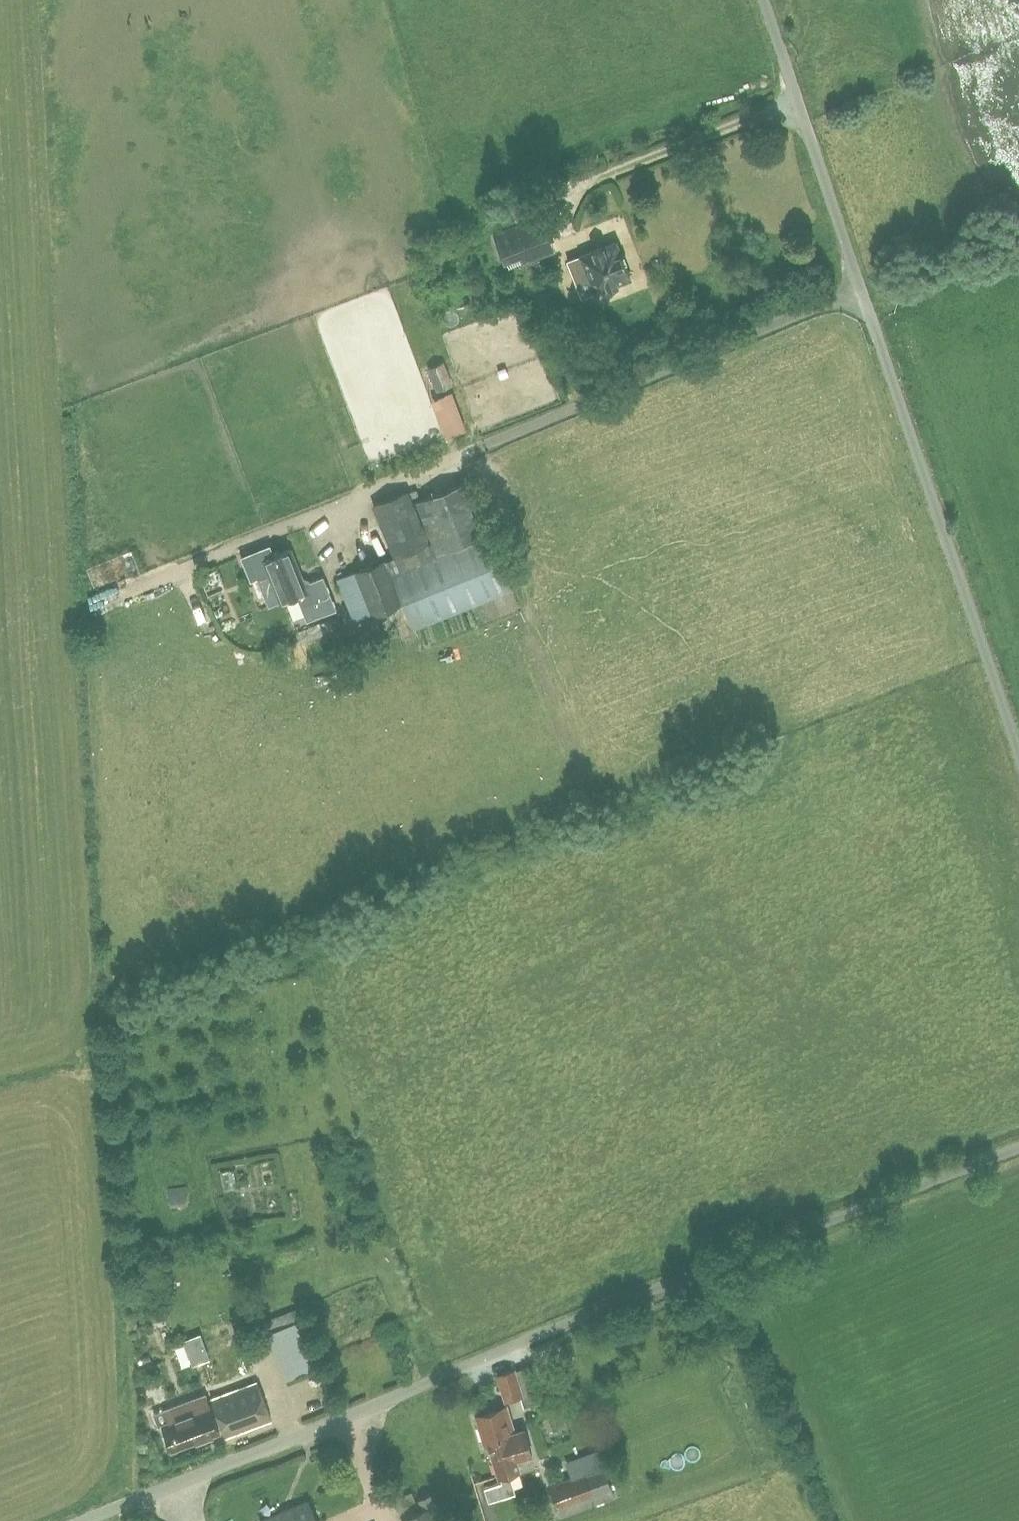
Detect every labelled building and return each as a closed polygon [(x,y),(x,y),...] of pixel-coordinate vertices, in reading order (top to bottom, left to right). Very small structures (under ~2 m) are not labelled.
[(505,273),(525,265),(530,279),(551,271),(546,257),(549,256),(542,237),(553,233),(544,208),(518,217),(505,222),(515,247),(498,253),(505,273)] [(580,296),(629,277),(616,242),(567,260),(580,296)] [(454,384),(444,361),(427,368),(437,392),(454,384)] [(467,429),(452,390),(431,398),(446,436),(467,429)] [(386,560),(385,557),(354,569),(354,570),(337,577),(353,619),(371,613),(372,614),(402,602),(412,628),(512,589),(470,480),(416,500),(432,542),(431,542),(409,489),(373,503),(394,556),(386,560)] [(268,574),(257,578),(267,601),(269,606),(299,594),(309,619),(336,608),(323,575),(304,583),(291,549),(263,560),(268,574)] [(363,636),(351,640),(354,649),(366,646),(363,636)] [(186,1184),(168,1186),(170,1205),(188,1203),(186,1184)] [(355,1325),(364,1322),(358,1303),(349,1305),(355,1325)] [(314,1366),(302,1335),(312,1332),(306,1316),(295,1320),(290,1309),(264,1319),(270,1333),(287,1376),(314,1366)] [(215,1397),(213,1398),(226,1436),(272,1419),(258,1381),(254,1383),(237,1339),(199,1354),(215,1397)] [(497,1373),(505,1401),(521,1397),(525,1407),(538,1403),(528,1366),(517,1370),(516,1369),(497,1373)] [(163,1424),(173,1448),(220,1431),(205,1392),(163,1407),(169,1422),(163,1424)] [(491,1499),(517,1490),(511,1472),(520,1469),(517,1459),(531,1455),(524,1429),(514,1431),(507,1405),(476,1414),(485,1441),(489,1440),(499,1475),(501,1474),(504,1481),(487,1487),(491,1499)] [(613,1495),(599,1455),(597,1448),(565,1459),(571,1476),(550,1484),(562,1515),(613,1495)] [(308,1501),(262,1520),(317,1520),(308,1501)] [(403,1520),(442,1520),(435,1504),(402,1519),(403,1520)]
